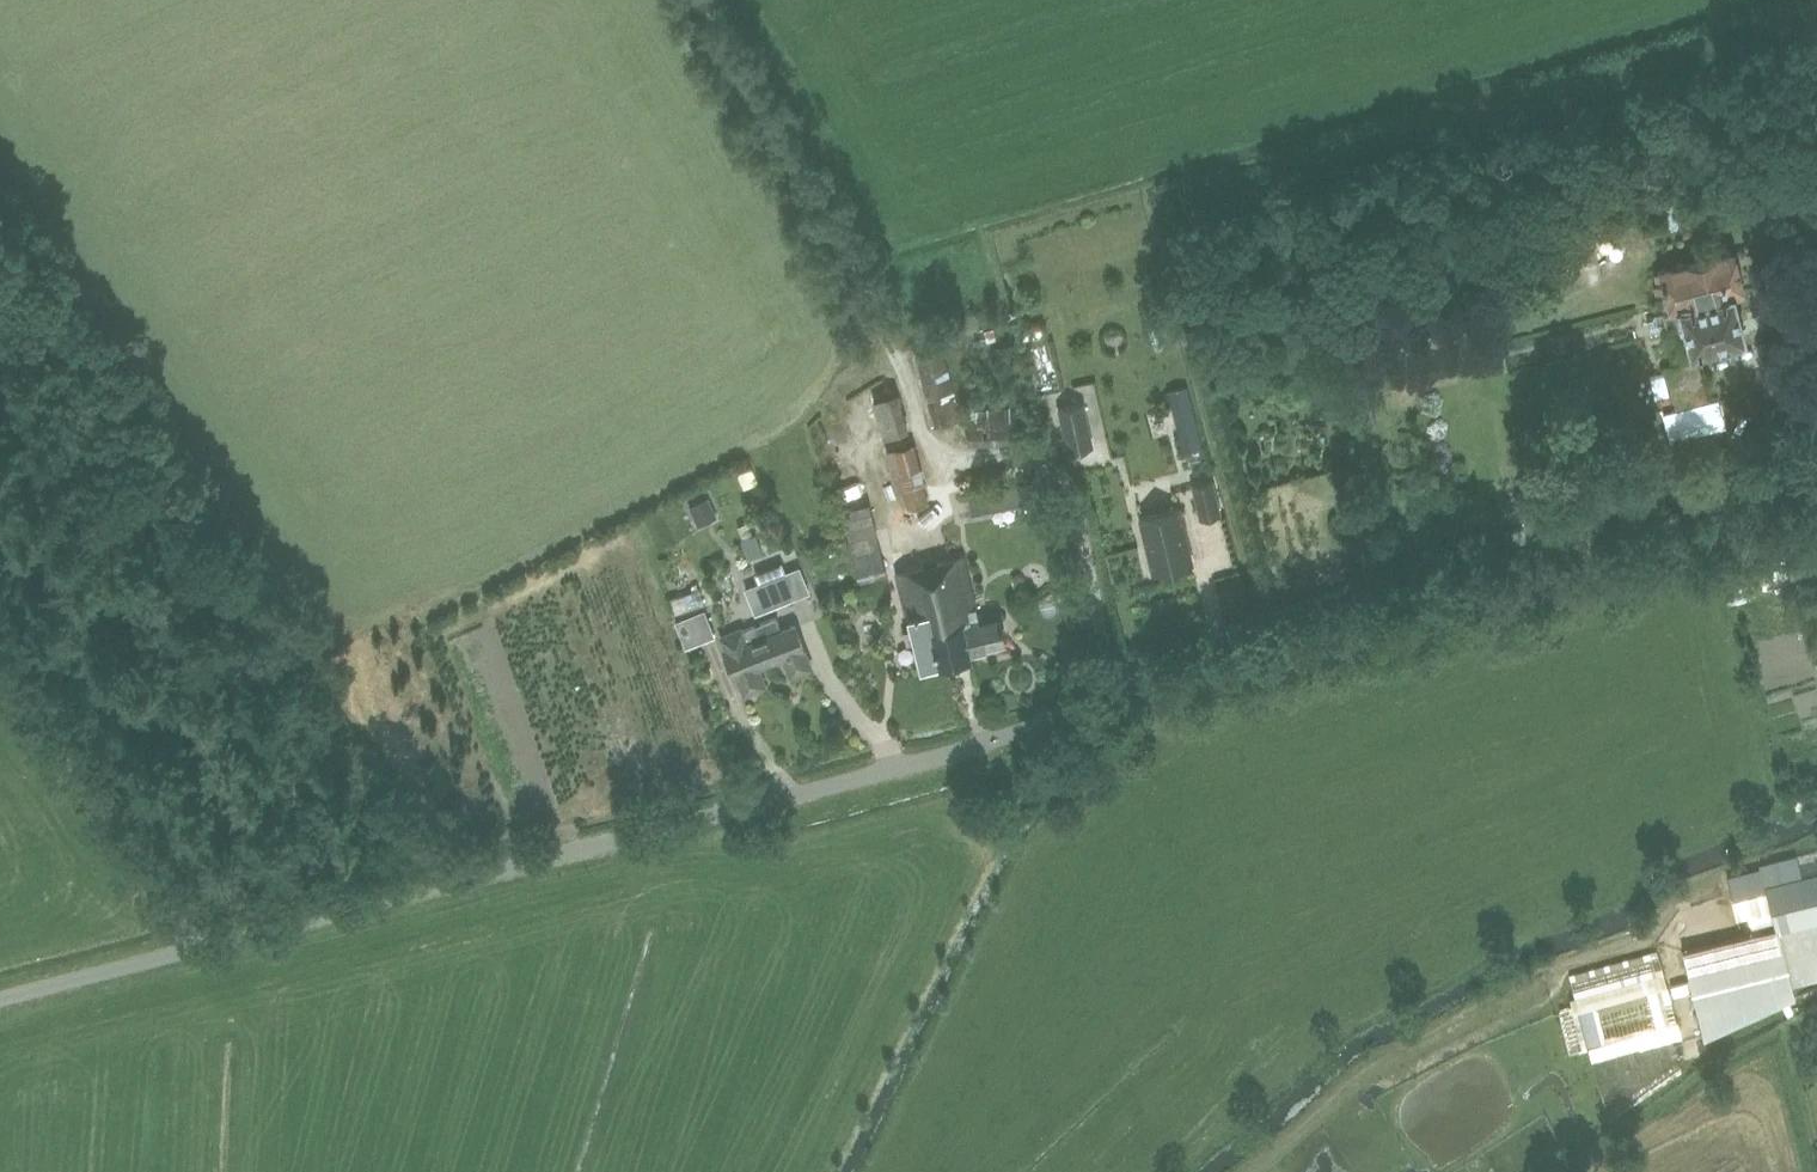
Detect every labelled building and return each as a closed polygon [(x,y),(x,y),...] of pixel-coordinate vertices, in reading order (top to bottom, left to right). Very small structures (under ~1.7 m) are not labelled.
[(1730,253),(1659,271),(1679,347),(1690,344),(1691,347),(1741,334),(1730,293),(1740,290),(1730,253)] [(933,425),(958,419),(938,349),(914,356),(933,425)] [(1674,407),(1709,398),(1698,359),(1663,368),(1674,407)] [(1181,447),(1201,442),(1188,386),(1168,391),(1181,447)] [(871,398),(883,436),(908,429),(896,390),(871,398)] [(1082,401),(1058,407),(1069,449),(1092,443),(1082,401)] [(967,444),(1017,442),(1015,407),(965,409),(967,444)] [(884,450),(894,489),(901,488),(906,509),(928,503),(922,482),(924,482),(914,442),(884,450)] [(1219,512),(1211,479),(1193,484),(1196,499),(1201,516),(1219,512)] [(727,504),(724,489),(704,492),(706,507),(727,504)] [(994,513),(990,490),(965,494),(969,516),(994,513)] [(848,539),(876,532),(869,502),(841,508),(848,539)] [(1191,562),(1178,507),(1139,516),(1152,571),(1191,562)] [(762,553),(755,535),(741,540),(749,558),(762,553)] [(848,542),(859,583),(885,576),(875,535),(848,542)] [(964,637),(968,654),(983,650),(982,646),(1002,641),(996,617),(976,622),(961,557),(937,562),(948,610),(940,611),(944,625),(953,623),(957,639),(964,637)] [(948,610),(937,562),(897,572),(919,665),(968,654),(964,637),(957,639),(953,623),(944,625),(940,611),(948,610)] [(759,582),(769,607),(796,597),(786,571),(759,582)] [(681,602),(710,591),(705,577),(676,588),(681,602)] [(713,596),(698,599),(704,625),(718,622),(713,596)] [(755,666),(781,656),(789,675),(808,668),(801,648),(802,648),(793,625),(780,631),(774,617),(740,630),(740,629),(720,636),(726,651),(723,652),(732,675),(734,673),(742,693),(762,685),(755,666)] [(1796,798),(1799,808),(1816,803),(1816,792),(1796,798)] [(1702,1036),(1794,994),(1791,981),(1801,978),(1816,974),(1816,857),(1726,879),(1731,897),(1765,889),(1764,886),(1766,885),(1776,927),(1681,950),(1702,1036)] [(1587,1047),(1607,1119),(1680,1069),(1650,951),(1568,974),(1574,1000),(1569,1001),(1583,1048),(1587,1047)]
